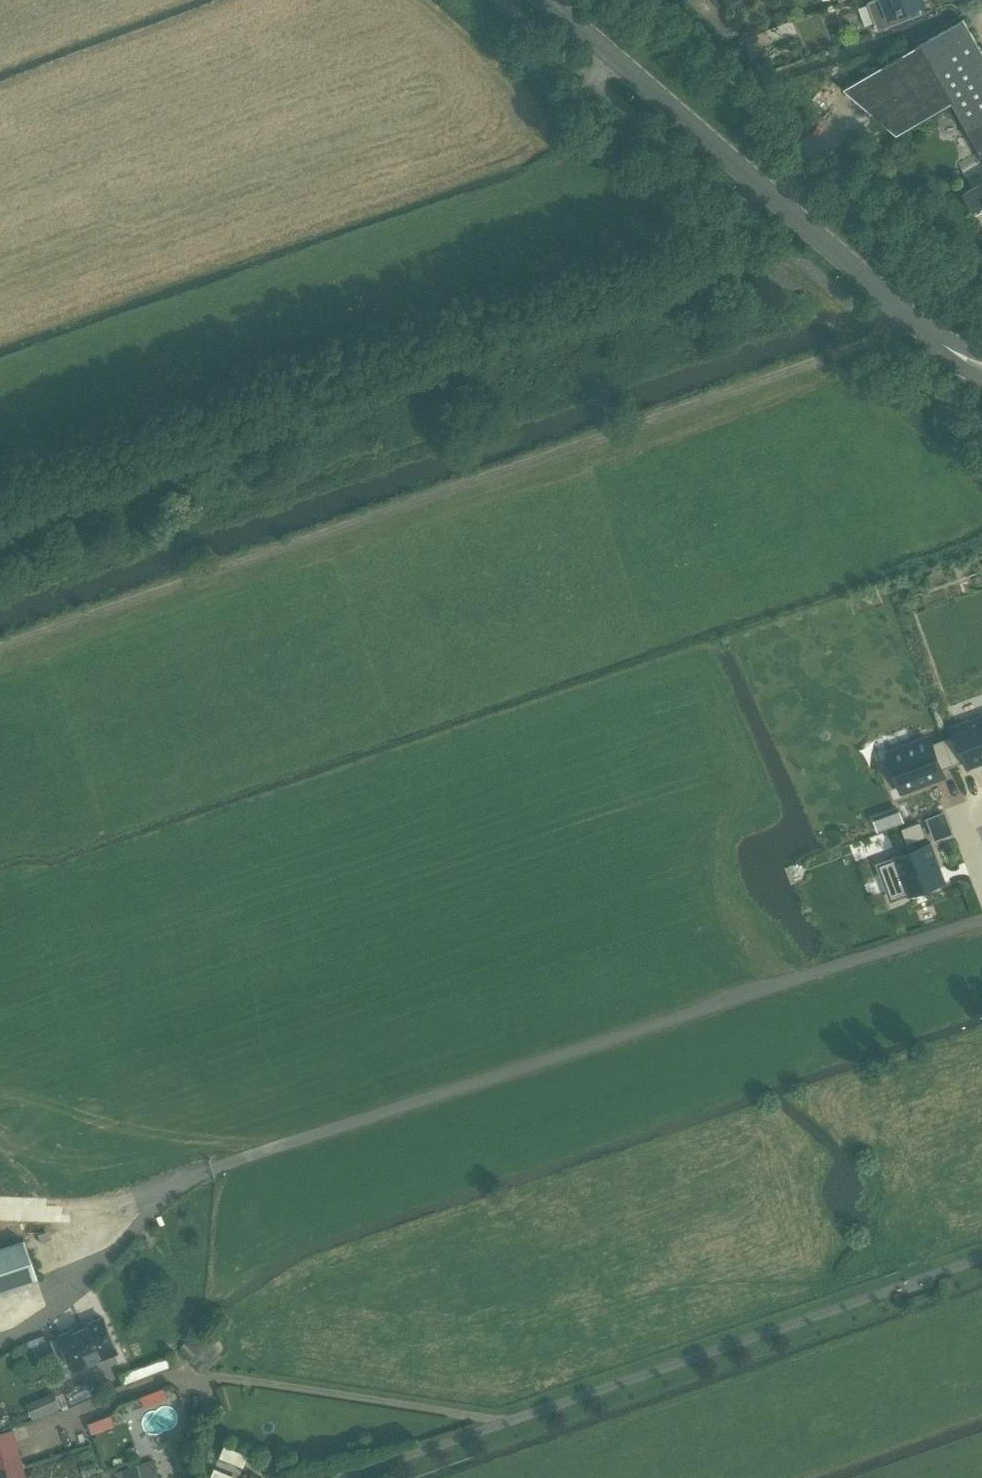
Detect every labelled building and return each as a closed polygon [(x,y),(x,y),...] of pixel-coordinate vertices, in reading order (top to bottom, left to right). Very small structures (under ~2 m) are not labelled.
[(733,8),(749,3),(748,0),(730,0),(733,8)] [(866,3),(877,32),(922,14),(919,7),(926,4),(924,0),(874,0),(866,3)] [(963,20),(873,72),(870,66),(860,71),(864,77),(844,89),(896,135),(952,103),(981,156),(981,53),(963,20)] [(757,38),(746,43),(751,58),(763,54),(757,38)] [(963,194),(973,212),(981,207),(981,183),(963,194)] [(944,739),(954,766),(967,761),(969,766),(981,761),(981,718),(955,729),(957,734),(944,739)] [(891,758),(887,760),(897,786),(901,785),(903,790),(943,776),(940,770),(954,766),(944,739),(931,744),(929,738),(889,753),(891,758)] [(900,810),(873,820),(877,831),(904,821),(900,810)] [(920,823),(903,829),(908,842),(924,836),(920,823)] [(895,860),(880,865),(892,898),(907,892),(908,895),(909,896),(941,884),(946,882),(941,868),(931,842),(894,856),(894,857),(895,860)] [(36,1278),(23,1239),(0,1247),(0,1290),(36,1278)] [(65,1373),(118,1351),(104,1318),(60,1336),(66,1349),(57,1353),(65,1373)] [(180,1347),(206,1373),(221,1358),(206,1343),(204,1345),(193,1334),(180,1347)] [(88,1422),(89,1427),(92,1433),(103,1429),(100,1418),(88,1422)] [(0,1433),(0,1477),(27,1477),(23,1465),(20,1451),(15,1432),(14,1429),(0,1433)] [(153,1459),(132,1466),(133,1467),(115,1474),(117,1477),(163,1477),(162,1475),(160,1475),(153,1459)]
